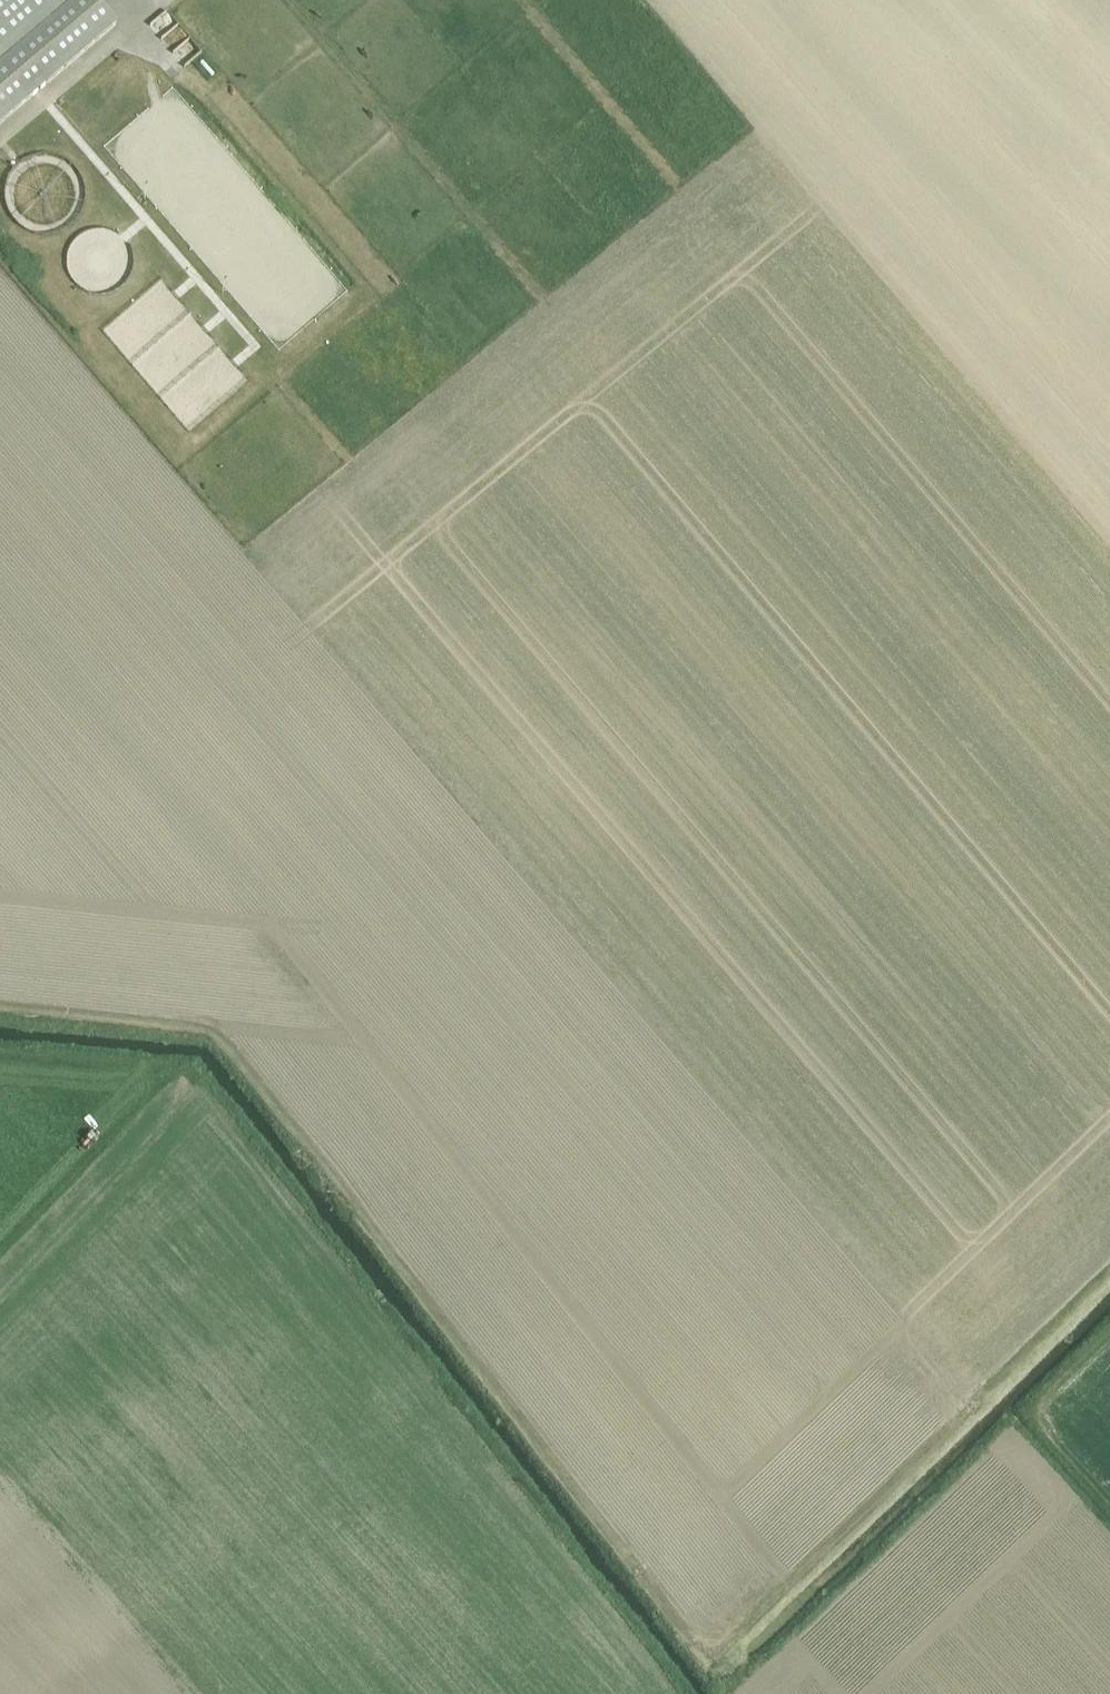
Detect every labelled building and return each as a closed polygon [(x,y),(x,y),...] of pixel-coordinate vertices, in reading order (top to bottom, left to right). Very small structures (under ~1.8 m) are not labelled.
[(119,24),(98,0),(0,0),(0,127),(119,24)]
